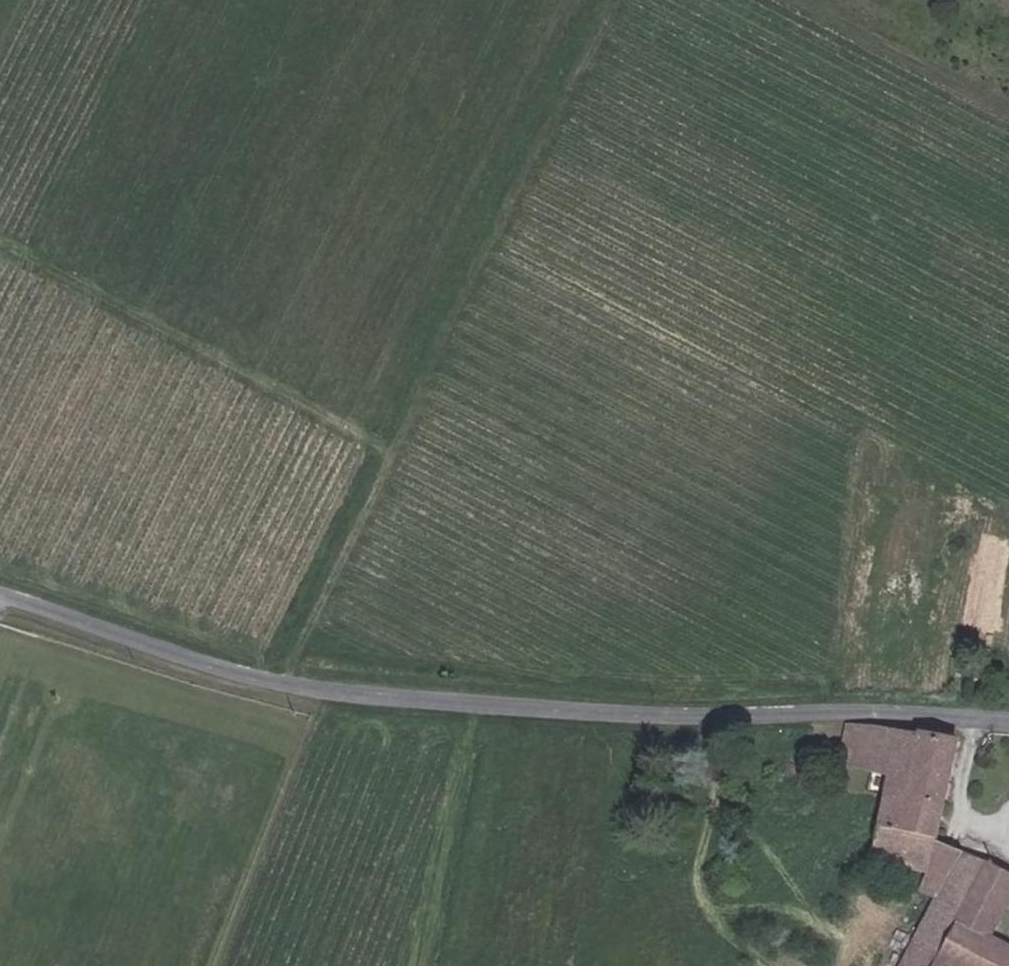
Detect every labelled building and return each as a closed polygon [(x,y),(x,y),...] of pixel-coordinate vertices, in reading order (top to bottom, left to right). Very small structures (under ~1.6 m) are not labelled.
[(918,859),(939,760),(860,740),(837,744),(828,780),(877,795),(858,876),(881,883),(873,912),(892,922),(881,944),(904,957),(900,965),(989,965),(975,958),(1001,898),(918,859)]
